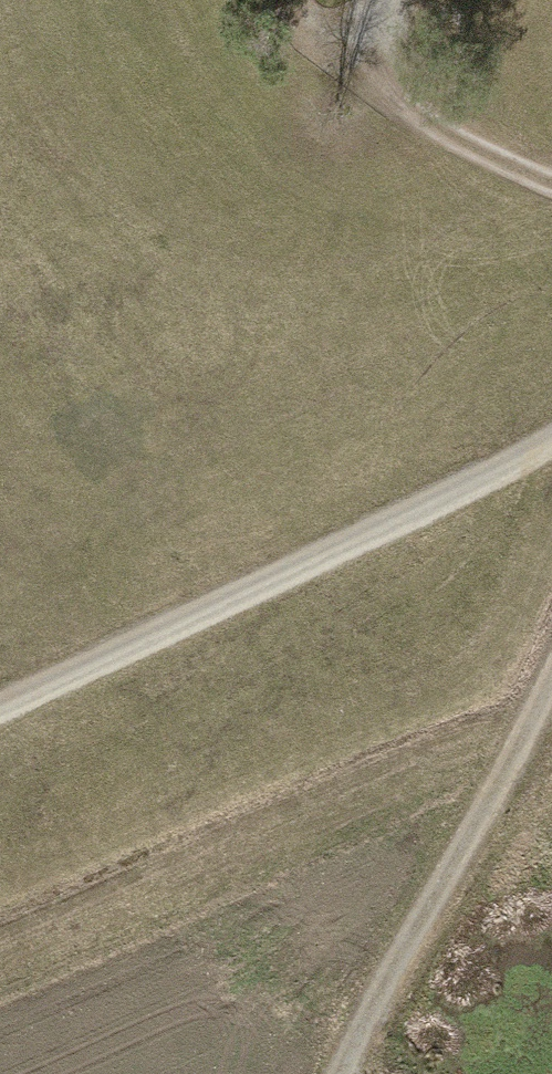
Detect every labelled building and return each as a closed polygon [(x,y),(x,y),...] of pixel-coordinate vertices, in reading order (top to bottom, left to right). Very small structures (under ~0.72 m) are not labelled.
[(328,12),(352,0),(322,0),(328,12)]
